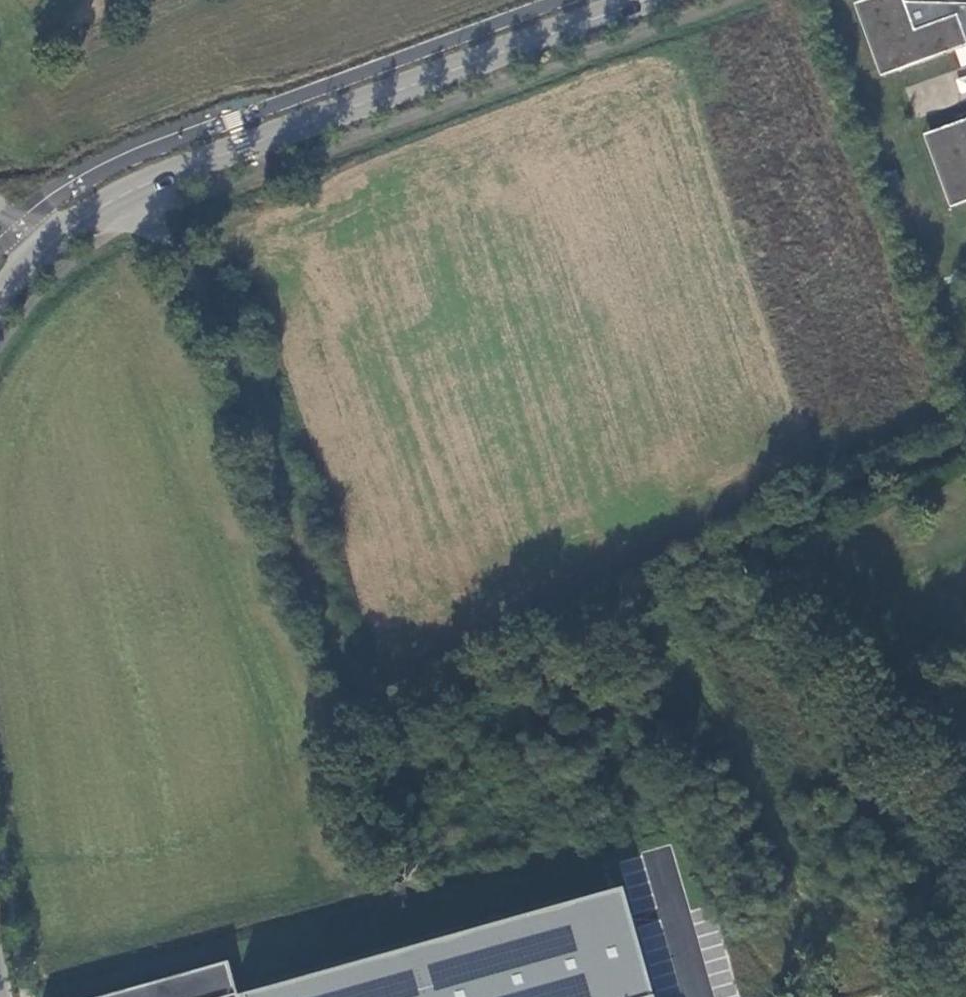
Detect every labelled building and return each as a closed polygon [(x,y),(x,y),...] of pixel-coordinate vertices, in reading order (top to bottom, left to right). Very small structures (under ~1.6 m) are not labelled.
[(866,6),(859,8),(882,69),(888,66),(890,72),(965,45),(965,47),(965,0),(863,0),(866,6)] [(933,131),(935,137),(929,139),(951,200),(957,198),(960,204),(965,201),(965,119),(933,131)] [(220,965),(107,996),(230,996),(220,965)]
